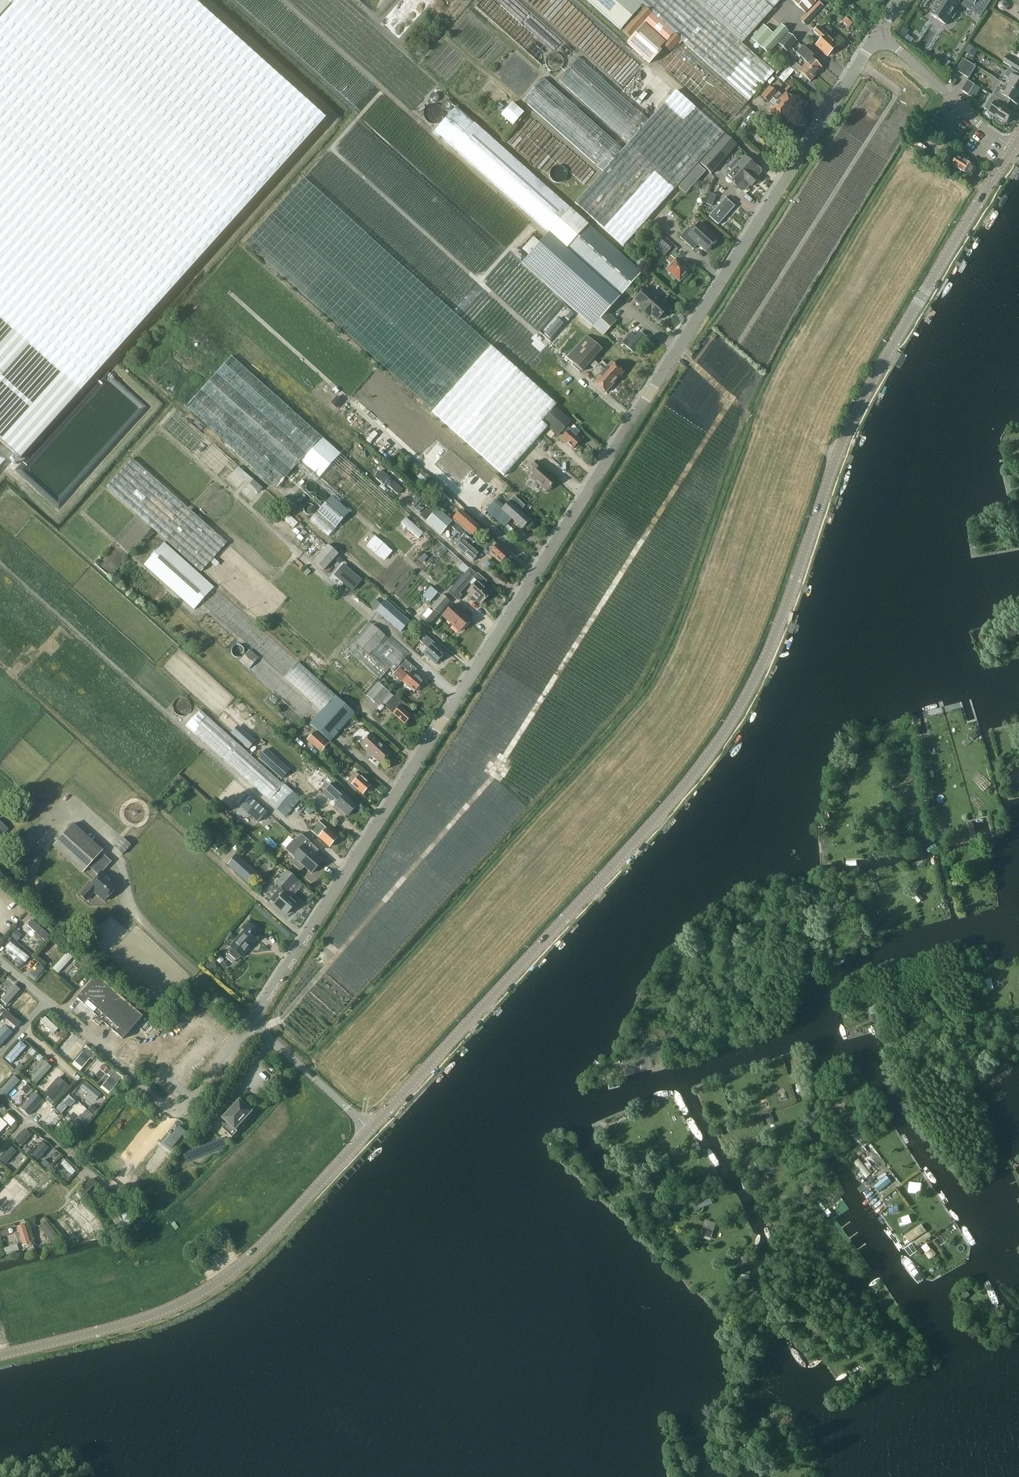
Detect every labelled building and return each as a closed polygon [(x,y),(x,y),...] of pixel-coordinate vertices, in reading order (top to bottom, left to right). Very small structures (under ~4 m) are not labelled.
[(0,17),(0,440),(21,458),(325,119),(193,0),(6,0),(11,4),(0,17)] [(677,186),(685,194),(705,171),(697,164),(698,162),(711,174),(737,146),(735,145),(726,137),(705,160),(703,159),(724,135),(723,134),(724,134),(676,90),(649,120),(578,57),(579,56),(517,0),(482,0),(476,7),(547,70),(558,80),(628,143),(623,149),(543,78),(523,100),(603,171),(575,203),(623,246),(677,186)] [(638,58),(574,0),(525,0),(617,82),(638,58)] [(621,30),(642,6),(643,6),(644,7),(652,14),(644,23),(644,24),(627,43),(649,64),(661,51),(658,49),(665,42),(673,33),(681,40),(678,43),(680,45),(661,65),(727,125),(749,100),(774,72),(742,43),(773,9),(781,0),(587,0),(621,30)] [(816,2),(814,0),(792,0),(805,13),(816,2)] [(931,15),(946,25),(951,17),(953,19),(958,12),(955,10),(960,3),(962,5),(965,0),(956,0),(941,0),(931,15)] [(805,25),(816,13),(823,5),(819,1),(811,9),(800,20),(805,25)] [(1002,3),(1000,6),(1001,9),(1004,10),(1007,9),(1009,6),(1007,3),(1005,2),(1002,3)] [(630,38),(652,14),(644,7),(622,31),(630,38)] [(760,47),(761,46),(768,52),(788,30),(781,23),(772,32),(763,24),(757,32),(756,31),(753,34),(754,35),(751,39),(760,47)] [(911,40),(916,33),(905,25),(900,32),(911,40)] [(827,34),(818,26),(811,33),(819,41),(816,45),(828,55),(837,45),(826,35),(827,34)] [(797,41),(791,35),(788,33),(778,44),(787,52),(797,41)] [(670,52),(678,43),(681,40),(674,34),(664,45),(670,52)] [(814,55),(808,49),(803,45),(794,55),(804,63),(816,74),(822,68),(811,58),(814,55)] [(1008,55),(1003,62),(1018,72),(1018,64),(1015,61),(1016,60),(1008,55)] [(964,59),(957,70),(964,75),(971,63),(964,59)] [(816,74),(804,63),(801,67),(796,62),(791,68),(798,73),(799,71),(810,81),(816,74)] [(971,63),(964,75),(969,78),(977,67),(971,63)] [(1010,68),(1002,82),(1018,93),(1018,74),(1010,68)] [(968,80),(962,90),(969,95),(975,84),(968,80)] [(1002,82),(993,96),(1007,104),(1008,105),(1011,100),(1018,105),(1018,104),(1018,93),(1002,82)] [(770,101),(778,93),(770,86),(762,94),(770,101)] [(787,92),(778,101),(790,112),(798,102),(787,92)] [(1007,104),(993,96),(985,109),(997,117),(997,119),(997,121),(998,123),(999,124),(1001,125),(1003,125),(1005,124),(1006,122),(1007,123),(1010,119),(1011,119),(1014,114),(1004,108),(1007,104)] [(781,121),(790,112),(778,101),(770,111),(781,121)] [(513,125),(524,113),(512,102),(501,114),(513,125)] [(747,126),(757,115),(746,105),(727,126),(734,132),(739,127),(742,130),(746,126),(747,126)] [(588,224),(570,208),(456,107),(434,131),(452,147),(549,232),(540,242),(533,237),(522,249),(529,255),(522,262),(544,282),(593,326),(603,335),(617,320),(607,311),(641,272),(588,224)] [(971,176),(976,168),(966,162),(969,158),(960,153),(953,165),(971,176)] [(727,177),(738,187),(740,189),(743,189),(749,182),(748,181),(753,175),(754,176),(759,171),(759,168),(745,157),(740,162),(736,159),(728,168),(732,171),(727,177)] [(291,255),(293,274),(310,276),(314,270),(303,269),(320,267),(340,279),(341,277),(340,266),(344,259),(355,266),(365,251),(368,230),(352,219),(358,218),(318,192),(315,196),(309,192),(306,196),(298,195),(297,183),(280,209),(295,211),(296,215),(287,214),(288,222),(281,223),(286,223),(285,234),(294,239),(297,240),(295,254),(291,255)] [(723,190),(708,208),(716,217),(733,198),(723,190)] [(689,228),(680,237),(693,249),(694,249),(691,247),(695,243),(696,244),(698,244),(706,251),(717,239),(699,223),(692,231),(689,228)] [(663,237),(658,242),(654,247),(664,256),(669,251),(673,246),(663,237)] [(676,260),(672,256),(667,261),(672,265),(667,270),(680,281),(689,271),(677,260),(676,260)] [(645,288),(635,300),(641,306),(640,308),(649,316),(651,314),(657,320),(668,307),(645,288)] [(631,332),(623,342),(633,351),(646,337),(640,332),(636,336),(631,332)] [(600,351),(585,337),(576,347),(616,382),(624,372),(612,362),(609,366),(603,361),(600,364),(593,359),(600,351)] [(456,433),(468,443),(504,475),(548,426),(542,421),(557,404),(490,345),(432,411),(456,433)] [(616,382),(576,347),(568,357),(583,371),(590,363),(596,369),(593,372),(599,377),(595,382),(607,392),(616,382)] [(467,567),(341,453),(323,437),(301,461),(301,460),(322,437),(231,356),(186,407),(276,487),(297,465),(332,496),(310,520),(418,615),(439,592),(442,595),(467,567)] [(572,449),(581,439),(567,425),(572,420),(558,407),(544,422),(558,435),(562,431),(566,434),(561,439),(572,449)] [(313,561),(313,560),(324,570),(339,554),(328,544),(176,410),(161,426),(313,561)] [(201,571),(203,569),(244,606),(268,579),(227,542),(132,458),(106,487),(201,571)] [(557,479),(541,465),(536,461),(531,468),(535,472),(530,477),(546,491),(557,479)] [(378,476),(397,494),(402,489),(382,471),(378,476)] [(520,511),(525,506),(514,496),(502,510),(499,507),(493,514),(501,522),(508,514),(523,528),(530,520),(520,511)] [(419,517),(425,522),(432,515),(426,509),(419,517)] [(427,522),(441,535),(452,522),(438,509),(427,522)] [(452,518),(472,536),(480,527),(460,509),(452,518)] [(481,537),(485,532),(480,528),(476,532),(481,537)] [(473,561),(479,555),(462,540),(455,547),(462,553),(463,552),(473,561)] [(501,563),(509,555),(493,541),(486,550),(501,563)] [(194,609),(214,586),(164,542),(144,564),(194,609)] [(482,603),(491,593),(482,584),(486,580),(478,573),(476,575),(470,569),(449,592),(457,600),(461,596),(459,594),(474,577),(478,581),(468,591),(482,603)] [(248,643),(261,628),(216,588),(203,603),(248,643)] [(380,593),(371,603),(376,608),(386,598),(380,593)] [(429,626),(451,602),(443,595),(422,619),(429,626)] [(381,619),(383,617),(400,631),(409,621),(392,605),(385,599),(375,610),(379,614),(378,616),(381,619)] [(459,629),(467,620),(452,607),(443,616),(459,629)] [(418,671),(404,658),(407,655),(369,621),(345,647),(331,663),(367,694),(390,667),(395,672),(399,667),(397,666),(398,665),(401,668),(402,666),(411,674),(403,682),(415,693),(425,683),(415,674),(418,671)] [(436,664),(444,656),(433,646),(435,643),(429,638),(424,644),(429,649),(425,654),(436,664)] [(249,668),(258,657),(249,649),(240,660),(249,668)] [(285,677),(322,710),(310,723),(330,741),(355,713),(335,695),(336,694),(298,661),(285,677)] [(379,706),(390,693),(378,682),(366,695),(379,706)] [(387,705),(386,707),(393,713),(405,723),(411,716),(403,708),(406,705),(394,694),(386,703),(387,705)] [(240,714),(241,712),(244,715),(247,712),(244,709),(247,706),(241,701),(234,709),(240,714)] [(186,725),(269,800),(268,801),(285,816),(293,808),(292,808),(301,798),(284,783),(283,784),(200,709),(186,725)] [(257,740),(266,730),(257,722),(248,732),(257,740)] [(239,723),(232,731),(249,748),(256,740),(239,723)] [(315,731),(308,740),(321,751),(328,743),(315,731)] [(370,732),(360,743),(380,763),(391,752),(370,732)] [(978,736),(974,732),(969,736),(973,741),(978,736)] [(290,770),(266,749),(258,758),(281,779),(290,770)] [(318,767),(304,782),(323,798),(326,795),(348,815),(358,805),(344,793),(346,792),(318,767)] [(355,771),(347,780),(362,794),(371,785),(355,771)] [(257,820),(265,810),(256,802),(247,812),(257,820)] [(310,805),(304,809),(308,815),(314,811),(310,805)] [(264,820),(269,827),(277,821),(272,814),(264,820)] [(9,828),(0,820),(0,838),(9,828)] [(329,847),(337,839),(319,822),(311,831),(329,847)] [(88,887),(80,895),(86,900),(94,892),(104,901),(118,886),(102,872),(111,862),(101,852),(103,850),(73,824),(53,846),(83,873),(88,866),(98,875),(88,887)] [(305,866),(312,873),(322,861),(305,846),(308,842),(300,834),(293,842),(299,848),(293,856),(297,860),(293,864),(301,870),(305,866)] [(115,847),(123,855),(132,845),(123,837),(115,847)] [(250,883),(258,873),(238,855),(229,864),(250,883)] [(281,888),(275,894),(270,899),(287,914),(295,904),(284,894),(296,880),(287,872),(276,884),(281,888)] [(32,921),(28,926),(45,942),(50,936),(32,921)] [(230,946),(231,947),(228,951),(229,953),(236,959),(238,959),(241,956),(242,957),(257,940),(253,937),(259,931),(249,922),(244,928),(246,930),(230,946)] [(15,929),(10,936),(17,942),(22,935),(15,929)] [(42,951),(48,956),(56,946),(51,941),(42,951)] [(25,964),(30,958),(10,943),(5,948),(25,964)] [(58,975),(73,957),(68,952),(53,969),(58,975)] [(78,970),(83,965),(79,961),(74,966),(78,970)] [(34,982),(45,969),(40,966),(34,974),(32,972),(28,977),(34,982)] [(96,975),(76,998),(95,1015),(92,1019),(99,1026),(103,1022),(122,1039),(143,1017),(96,975)] [(993,977),(986,978),(988,990),(995,989),(993,977)] [(14,985),(1,1000),(7,1006),(20,990),(14,985)] [(20,1011),(32,996),(26,991),(14,1006),(20,1011)] [(7,1013),(3,1017),(17,1029),(21,1025),(7,1013)] [(54,1035),(58,1030),(45,1018),(40,1023),(54,1035)] [(13,1034),(4,1026),(0,1031),(0,1048),(13,1034)] [(67,1036),(63,1032),(59,1037),(63,1041),(67,1036)] [(130,1036),(116,1053),(135,1069),(149,1052),(130,1036)] [(79,1040),(69,1050),(64,1046),(60,1051),(70,1060),(84,1045),(79,1040)] [(11,1065),(27,1048),(20,1042),(5,1060),(11,1065)] [(83,1048),(85,1050),(72,1065),(80,1072),(90,1059),(92,1060),(97,1054),(86,1045),(83,1048)] [(32,1057),(37,1052),(34,1049),(29,1054),(32,1057)] [(39,1063),(43,1058),(38,1054),(34,1058),(39,1063)] [(35,1086),(52,1068),(46,1063),(36,1074),(34,1072),(32,1075),(33,1076),(29,1080),(35,1086)] [(24,1067),(20,1064),(15,1070),(19,1074),(24,1067)] [(10,1065),(6,1071),(12,1074),(15,1068),(10,1065)] [(108,1097),(121,1081),(123,1082),(126,1080),(117,1072),(117,1073),(112,1069),(110,1071),(104,1066),(100,1070),(107,1076),(108,1076),(109,1077),(99,1089),(108,1097)] [(20,1082),(14,1076),(0,1091),(0,1092),(6,1097),(20,1082)] [(51,1106),(68,1087),(58,1078),(47,1091),(48,1092),(45,1095),(48,1097),(45,1100),(51,1106)] [(85,1082),(80,1088),(96,1101),(101,1096),(85,1082)] [(31,1090),(26,1085),(21,1091),(26,1095),(31,1090)] [(71,1094),(75,1099),(81,1094),(77,1089),(71,1094)] [(29,1117),(43,1101),(35,1094),(21,1109),(29,1117)] [(76,1102),(69,1096),(56,1110),(61,1115),(69,1107),(70,1108),(76,1102)] [(221,1128),(232,1138),(238,1131),(235,1129),(250,1111),(239,1101),(222,1118),(227,1122),(221,1128)] [(92,1105),(88,1110),(95,1116),(99,1110),(92,1105)] [(82,1115),(81,1114),(75,1121),(83,1128),(94,1116),(86,1110),(82,1115)] [(58,1117),(54,1113),(42,1125),(47,1130),(58,1117)] [(74,1120),(68,1114),(64,1119),(70,1124),(74,1120)] [(8,1115),(3,1120),(11,1127),(16,1122),(8,1115)] [(190,1124),(181,1117),(175,1124),(177,1125),(173,1130),(172,1129),(168,1134),(171,1136),(165,1142),(163,1141),(152,1153),(163,1162),(184,1138),(180,1135),(190,1124)] [(772,1117),(766,1119),(768,1126),(775,1123),(772,1117)] [(65,1126),(61,1122),(57,1126),(61,1131),(65,1126)] [(850,1131),(863,1148),(870,1143),(857,1125),(850,1131)] [(22,1148),(32,1136),(26,1131),(16,1142),(22,1148)] [(227,1148),(223,1138),(183,1155),(186,1164),(227,1148)] [(38,1161),(49,1149),(43,1143),(32,1156),(38,1161)] [(17,1152),(11,1147),(0,1160),(0,1161),(5,1165),(17,1152)] [(29,1157),(32,1152),(28,1148),(24,1153),(29,1157)] [(145,1162),(148,1165),(135,1180),(133,1179),(126,1186),(138,1196),(148,1185),(145,1182),(148,1179),(150,1181),(158,1171),(158,1170),(156,1169),(161,1164),(151,1155),(145,1162)] [(871,1174),(858,1158),(855,1161),(867,1177),(871,1174)] [(49,1165),(44,1160),(41,1164),(46,1168),(49,1165)] [(76,1172),(64,1161),(61,1165),(72,1176),(76,1172)] [(23,1167),(17,1174),(35,1188),(41,1181),(23,1167)] [(873,1186),(878,1192),(890,1182),(885,1176),(873,1186)] [(80,1199),(97,1182),(92,1177),(76,1194),(80,1199)] [(922,1182),(909,1181),(908,1193),(920,1194),(922,1182)] [(22,1187),(7,1204),(13,1209),(28,1192),(22,1187)] [(713,1203),(711,1197),(692,1204),(694,1211),(700,1209),(700,1208),(713,1203)] [(6,1208),(0,1209),(2,1218),(10,1216),(12,1214),(6,1208)] [(860,1236),(842,1212),(832,1220),(850,1244),(860,1236)] [(62,1228),(71,1239),(83,1230),(70,1213),(63,1218),(67,1224),(62,1228)] [(901,1217),(904,1225),(912,1223),(909,1214),(901,1217)] [(46,1219),(39,1225),(54,1244),(61,1238),(46,1219)] [(711,1240),(716,1223),(706,1219),(700,1236),(711,1240)] [(31,1241),(25,1222),(17,1225),(23,1244),(31,1241)] [(922,1223),(904,1235),(910,1243),(927,1231),(922,1223)] [(9,1234),(7,1228),(0,1230),(0,1233),(1,1237),(9,1234)] [(929,1232),(911,1244),(914,1248),(932,1236),(929,1232)] [(926,1242),(921,1247),(926,1253),(931,1248),(926,1242)] [(19,1250),(17,1243),(4,1247),(6,1254),(19,1250)] [(959,1293),(964,1299),(969,1295),(964,1289),(959,1293)] [(817,1345),(823,1335),(811,1328),(809,1330),(808,1329),(804,1337),(817,1345)]
